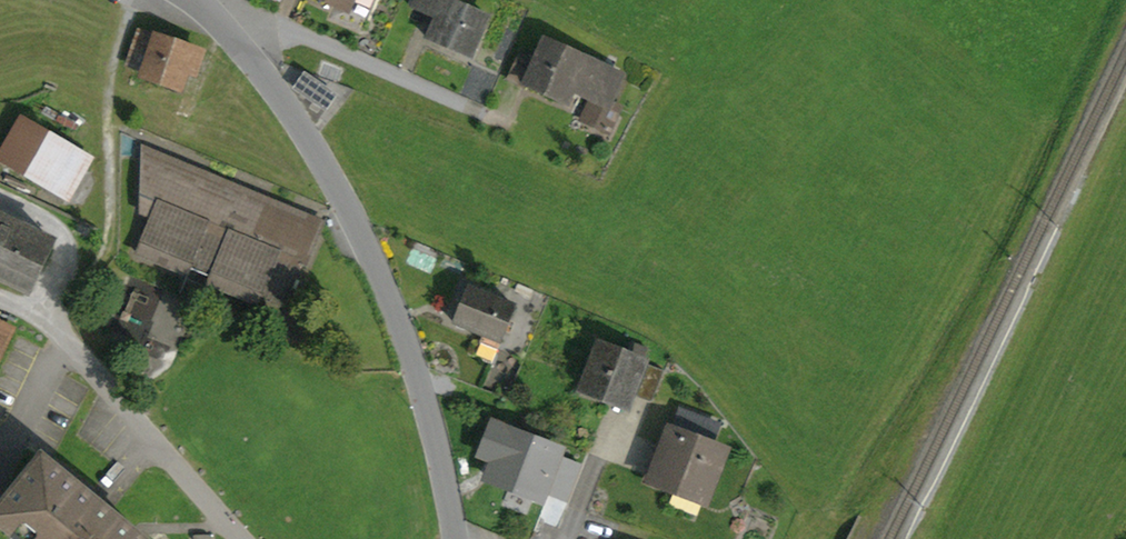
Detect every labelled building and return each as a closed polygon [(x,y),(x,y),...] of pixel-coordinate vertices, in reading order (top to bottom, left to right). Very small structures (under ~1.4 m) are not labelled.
[(364,20),(369,8),(351,0),(349,0),(346,7),(344,12),(364,20)] [(372,0),(351,0),(369,8),(372,0)] [(427,38),(470,57),(488,17),(450,0),(415,0),(412,6),(436,17),(427,38)] [(179,87),(185,70),(194,73),(201,53),(139,32),(128,64),(145,70),(144,75),(179,87)] [(605,102),(617,75),(545,42),(537,60),(527,83),(566,100),(571,88),(593,98),(605,103),(605,102)] [(508,79),(525,86),(527,83),(537,60),(520,53),(508,79)] [(316,82),(306,96),(326,109),(335,95),(316,82)] [(605,103),(593,98),(583,121),(606,131),(617,107),(605,102),(605,103)] [(0,158),(68,196),(90,158),(22,120),(0,158)] [(317,236),(322,223),(143,149),(143,164),(207,191),(208,188),(219,193),(218,195),(267,216),(268,213),(279,217),(278,220),(317,236)] [(303,261),(306,262),(317,236),(278,220),(279,217),(268,213),(267,216),(218,195),(219,193),(208,188),(207,191),(143,164),(141,212),(152,217),(137,254),(187,274),(190,266),(211,275),(208,283),(258,304),(261,295),(265,287),(286,295),(282,304),(284,305),(303,261)] [(28,293),(54,240),(18,223),(0,214),(0,280),(28,293)] [(208,283),(211,275),(190,266),(187,274),(181,288),(202,297),(208,283)] [(501,341),(516,306),(468,286),(453,322),(483,334),(501,341)] [(261,295),(282,304),(286,295),(265,287),(261,295)] [(11,329),(0,323),(0,352),(11,329)] [(501,341),(483,334),(480,341),(498,349),(501,341)] [(599,345),(582,390),(626,407),(647,349),(632,343),(626,356),(599,345)] [(664,371),(649,365),(637,396),(652,402),(664,371)] [(708,447),(717,424),(681,410),(664,448),(657,445),(652,458),(659,461),(653,478),(704,498),(722,452),(708,447)] [(496,459),(489,477),(541,497),(559,451),(494,426),(483,454),(496,459)] [(134,530),(66,474),(63,477),(41,458),(26,476),(23,473),(4,497),(7,500),(0,508),(0,524),(14,536),(12,538),(13,538),(140,538),(132,532),(134,530)] [(701,505),(704,498),(653,478),(659,461),(652,458),(642,483),(701,505)]
